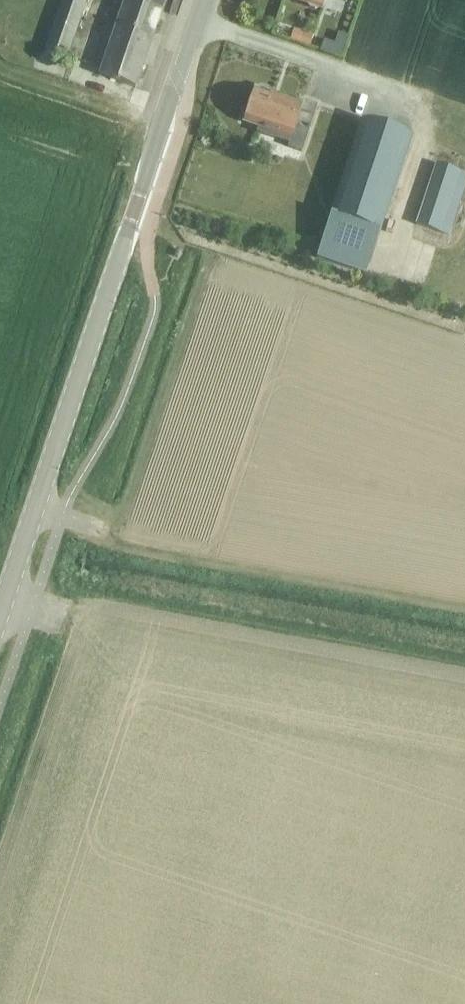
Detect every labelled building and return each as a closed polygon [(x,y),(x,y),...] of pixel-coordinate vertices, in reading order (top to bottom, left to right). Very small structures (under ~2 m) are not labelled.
[(87,0),(63,0),(46,50),(68,58),(87,0)] [(164,1),(161,0),(126,0),(125,1),(99,77),(135,89),(161,13),(160,12),(164,1)] [(322,9),(325,0),(296,0),(322,9)] [(294,30),(290,40),(309,46),(312,36),(294,30)] [(245,108),(243,115),(246,119),(244,123),(259,128),(257,133),(289,144),(288,148),(302,153),(309,133),(296,128),(297,124),(310,128),(318,107),(303,102),(302,107),(270,96),(268,91),(260,88),(255,91),(250,106),(245,108)] [(362,122),(331,217),(317,259),(366,275),(411,138),(362,122)] [(416,226),(449,237),(464,190),(464,175),(436,166),(416,226)]
